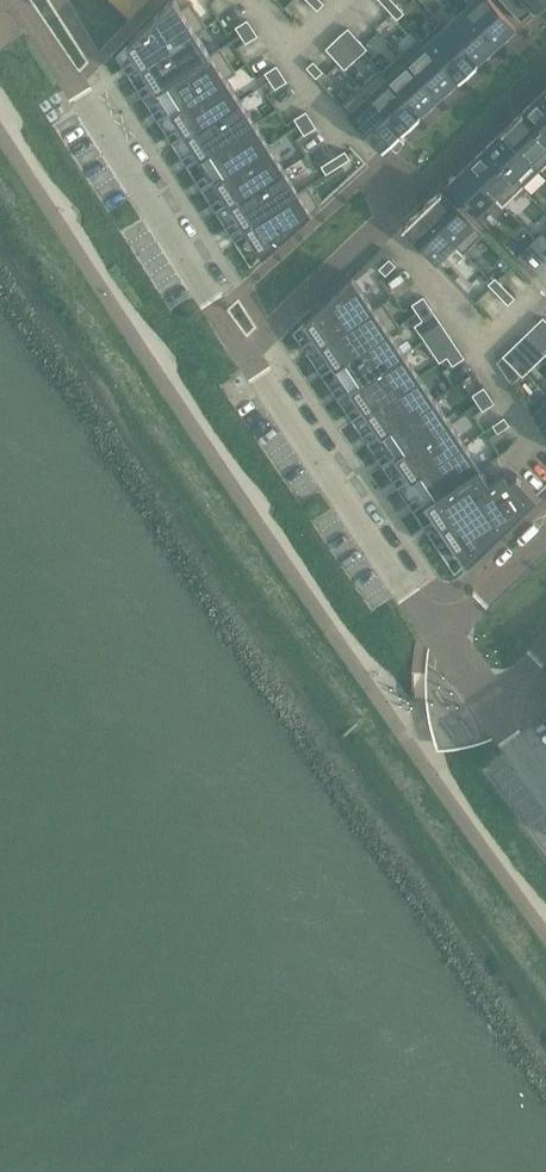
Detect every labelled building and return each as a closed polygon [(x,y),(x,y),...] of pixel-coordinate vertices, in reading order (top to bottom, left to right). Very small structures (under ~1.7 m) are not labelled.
[(140,33),(155,58),(206,25),(191,1),(182,7),(177,0),(171,0),(140,33)] [(318,10),(324,3),(321,0),(308,0),(318,10)] [(389,9),(396,3),(393,0),(380,0),(389,9)] [(517,28),(492,0),(474,0),(464,10),(497,46),(517,28)] [(545,2),(545,0),(502,0),(521,22),(533,11),(534,12),(545,2)] [(405,13),(396,3),(389,9),(398,20),(405,13)] [(478,63),(497,46),(464,10),(446,26),(442,22),(441,22),(478,63)] [(248,20),(236,27),(241,35),(253,28),(248,20)] [(441,22),(422,39),(459,80),(478,63),(441,22)] [(206,25),(155,58),(170,81),(212,54),(221,48),(221,47),(211,53),(197,32),(207,26),(206,25)] [(253,28),(241,35),(246,43),(258,36),(253,28)] [(342,35),(351,45),(358,38),(349,28),(342,35)] [(368,49),(358,38),(351,45),(361,55),(368,49)] [(406,61),(439,98),(459,80),(422,39),(421,40),(425,44),(406,61)] [(212,54),(170,81),(185,104),(226,77),(236,71),(221,48),(212,54)] [(314,61),(308,68),(317,78),(324,71),(314,61)] [(439,98),(406,61),(388,78),(381,69),(380,70),(420,115),(439,98)] [(277,66),(265,73),(270,81),(282,74),(277,66)] [(420,115),(380,70),(361,87),(402,132),(420,115)] [(226,77),(185,104),(199,127),(241,100),(227,78),(236,72),(236,71),(226,77)] [(282,74),(270,81),(275,89),(287,81),(282,74)] [(402,132),(361,87),(341,105),(382,150),(402,132)] [(522,113),(545,138),(545,101),(540,95),(522,113)] [(241,100),(199,127),(214,150),(256,123),(241,100)] [(307,112),(295,119),(300,127),(312,120),(307,112)] [(541,170),(545,165),(545,138),(522,113),(503,131),(533,162),(541,170)] [(317,128),(312,120),(300,127),(305,135),(317,128)] [(256,123),(214,150),(228,172),(270,146),(256,123)] [(503,131),(485,149),(523,188),(524,187),(541,170),(533,162),(503,131)] [(270,146),(228,172),(243,195),(285,169),(270,146)] [(485,149),(466,167),(504,206),(523,188),(485,149)] [(345,151),(333,159),(339,167),(351,159),(345,151)] [(322,166),(327,174),(339,167),(333,159),(322,166)] [(503,207),(504,206),(466,167),(447,185),(477,216),(495,199),(503,207)] [(285,169),(243,195),(258,218),(299,192),(309,186),(308,184),(299,190),(285,169)] [(299,192),(258,218),(275,246),(300,224),(321,205),(309,186),(299,192)] [(464,252),(484,234),(441,190),(422,209),(464,252)] [(464,252),(422,209),(402,227),(437,263),(456,245),(463,253),(464,252)] [(531,244),(541,254),(545,249),(545,238),(541,234),(531,244)] [(386,275),(396,265),(390,258),(379,268),(386,275)] [(330,338),(384,302),(383,301),(374,307),(353,276),(314,313),(315,315),(330,338)] [(505,288),(495,278),(489,284),(499,294),(505,288)] [(505,288),(499,294),(508,305),(515,298),(505,288)] [(412,305),(417,313),(429,306),(424,298),(412,305)] [(346,361),(400,325),(384,302),(330,338),(346,361)] [(429,306),(417,313),(423,321),(435,314),(429,306)] [(544,318),(537,324),(545,334),(545,320),(544,318)] [(361,383),(405,354),(391,332),(400,325),(346,361),(361,383)] [(459,350),(454,342),(442,350),(447,358),(459,350)] [(447,358),(453,366),(465,358),(459,350),(447,358)] [(520,360),(510,350),(503,357),(513,366),(520,360)] [(376,406),(420,376),(405,354),(361,383),(376,406)] [(513,366),(523,376),(530,370),(520,360),(513,366)] [(391,429),(435,399),(420,376),(376,406),(391,429)] [(473,395),(478,403),(490,395),(485,387),(473,395)] [(495,403),(490,395),(478,403),(483,411),(495,403)] [(435,399),(391,429),(406,451),(450,421),(435,399)] [(493,425),(498,433),(510,426),(505,418),(493,425)] [(421,474),(466,444),(450,421),(406,451),(421,474)] [(436,496),(481,467),(466,444),(421,474),(436,496)] [(481,467),(436,496),(476,556),(538,495),(517,474),(510,478),(496,457),(481,467)]
